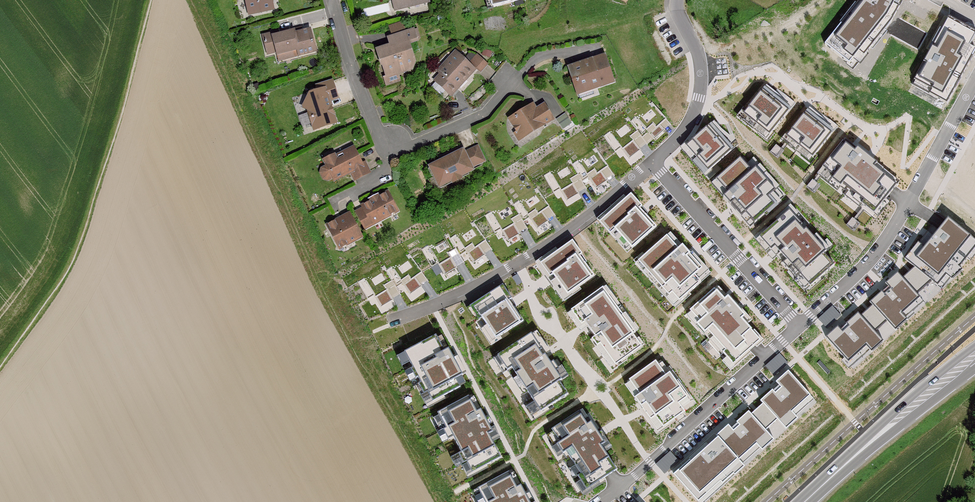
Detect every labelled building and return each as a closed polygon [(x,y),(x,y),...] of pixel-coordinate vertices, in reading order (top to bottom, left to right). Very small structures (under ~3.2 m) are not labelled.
[(271,0),(246,0),(248,13),(272,8),(272,7),(271,0)] [(396,9),(429,0),(394,0),(396,9)] [(822,44),(851,67),(855,63),(863,53),(867,48),(882,30),(888,22),(901,0),(856,0),(854,3),(822,44)] [(967,47),(974,34),(946,19),(909,84),(944,104),(974,51),(967,47)] [(405,31),(402,21),(390,25),(394,35),(405,31)] [(383,62),(387,74),(398,70),(399,70),(400,71),(413,66),(417,60),(410,40),(416,38),(416,37),(413,28),(405,31),(394,35),(390,36),(393,46),(378,51),(381,62),(383,62)] [(278,55),(292,51),(293,54),(294,56),(315,51),(310,29),(295,33),(294,30),(279,34),(274,36),(273,33),(263,36),(268,53),(277,51),(278,55)] [(882,30),(867,48),(870,50),(884,32),(882,30)] [(437,79),(449,91),(466,74),(467,76),(474,69),(457,53),(440,70),(442,72),(437,79)] [(863,53),(855,63),(857,65),(865,55),(863,53)] [(479,55),(471,63),(477,68),(485,60),(479,55)] [(572,68),(576,80),(579,80),(582,88),(593,84),(594,84),(595,87),(615,79),(606,55),(572,68)] [(398,70),(387,74),(385,75),(387,83),(401,78),(398,72),(398,70)] [(579,80),(576,80),(579,89),(583,97),(597,92),(595,87),(594,84),(593,84),(582,88),(579,80)] [(302,111),(307,113),(308,116),(314,126),(316,131),(335,121),(325,101),(334,96),(326,81),(311,89),(314,94),(306,98),(302,111)] [(757,93),(784,114),(791,106),(773,92),(770,95),(761,88),(757,93)] [(766,138),(784,114),(757,93),(742,113),(739,118),(766,138)] [(629,120),(641,135),(646,130),(656,140),(666,131),(658,123),(664,117),(650,100),(629,120)] [(516,126),(519,131),(521,130),(524,136),(544,124),(545,124),(554,119),(545,105),(537,110),(533,105),(512,118),(517,125),(516,126)] [(803,114),(829,136),(834,129),(816,114),(814,117),(806,110),(803,114)] [(766,138),(739,118),(742,113),(739,111),(732,120),(764,145),(771,136),(769,135),(766,138)] [(812,156),(829,136),(803,114),(786,135),(784,137),(810,159),(812,156)] [(573,124),(568,115),(559,121),(564,129),(573,124)] [(628,155),(638,147),(629,134),(635,128),(625,115),(601,133),(613,149),(620,144),(628,155)] [(303,131),(314,126),(308,116),(298,121),(303,131)] [(702,126),(725,150),(730,146),(706,122),(702,126)] [(681,147),(704,171),(725,150),(702,126),(684,144),(681,147)] [(519,131),(516,133),(520,139),(524,136),(521,130),(519,131)] [(810,159),(784,137),(786,135),(784,133),(778,141),(807,166),(814,157),(812,156),(810,159)] [(851,153),(855,149),(843,139),(839,143),(851,153)] [(704,171),(681,147),(684,144),(681,142),(673,150),(700,177),(707,170),(706,169),(704,171)] [(860,205),(871,214),(885,197),(894,187),(871,168),(873,165),(855,149),(851,153),(839,143),(819,166),(832,177),(829,180),(837,187),(842,191),(840,193),(857,208),(860,205)] [(464,147),(454,153),(455,155),(445,161),(432,167),(441,184),(452,179),(457,182),(463,178),(463,176),(475,169),(474,167),(488,159),(481,145),(466,152),(464,147)] [(577,173),(582,180),(588,175),(596,186),(607,178),(600,170),(607,164),(594,146),(571,163),(577,173)] [(336,156),(326,160),(329,165),(324,168),(323,172),(325,178),(330,179),(335,177),(336,179),(353,170),(357,178),(370,171),(366,163),(363,164),(354,148),(336,157),(336,156)] [(454,153),(443,158),(445,161),(455,155),(454,153)] [(763,198),(770,206),(780,197),(773,189),(775,187),(749,157),(742,164),(748,172),(751,169),(771,190),(763,198)] [(729,208),(738,217),(742,213),(751,223),(770,206),(763,198),(771,190),(751,169),(748,172),(742,164),(736,158),(712,180),(724,193),(720,197),(727,205),(729,204),(731,206),(729,208)] [(566,199),(578,192),(570,178),(577,173),(571,163),(569,159),(543,174),(553,191),(559,187),(566,199)] [(871,168),(894,187),(896,184),(873,165),(871,168)] [(832,177),(819,166),(813,174),(834,191),(837,187),(829,180),(832,177)] [(724,193),(712,180),(714,179),(711,177),(706,182),(720,197),(724,193)] [(519,214),(523,220),(529,216),(537,227),(548,219),(541,210),(548,205),(536,187),(513,204),(519,214)] [(359,211),(367,227),(398,210),(389,192),(380,197),(373,200),(364,205),(366,207),(359,211)] [(636,209),(638,207),(627,195),(598,221),(626,252),(653,228),(636,209)] [(594,220),(624,254),(626,252),(598,221),(623,198),(622,196),(594,220)] [(860,205),(857,208),(873,221),(889,201),(885,197),(871,214),(860,205)] [(508,239),(519,232),(511,218),(519,214),(513,204),(510,199),(484,214),(494,231),(501,227),(508,239)] [(772,219),(774,221),(784,211),(799,228),(801,230),(806,226),(787,205),(772,219)] [(818,277),(830,267),(820,255),(822,253),(809,238),(803,232),(801,234),(797,230),(799,228),(784,211),(756,237),(767,250),(771,247),(783,260),(779,264),(785,271),(789,267),(807,287),(818,277)] [(747,227),(751,223),(742,213),(738,217),(747,227)] [(338,220),(329,225),(339,243),(345,245),(363,235),(352,215),(341,222),(338,220)] [(946,219),(922,249),(915,244),(902,260),(912,268),(900,279),(895,274),(883,285),(886,288),(896,299),(890,305),(880,294),(879,293),(867,303),(870,306),(858,318),(855,314),(843,325),(844,326),(853,336),(848,342),(838,331),(835,328),(823,339),(846,364),(864,348),(866,350),(878,339),(873,334),(885,323),(890,329),(902,318),(900,316),(918,299),(915,296),(929,283),(935,287),(953,266),(957,269),(974,247),(974,244),(946,219)] [(456,248),(460,254),(466,250),(474,261),(485,252),(478,244),(485,239),(473,221),(450,237),(456,248)] [(756,237),(763,231),(760,228),(749,238),(769,260),(772,257),(779,264),(783,260),(771,247),(767,250),(756,237)] [(445,273),(456,266),(448,252),(456,248),(447,233),(421,248),(431,265),(438,261),(445,273)] [(666,234),(663,237),(676,250),(679,247),(666,234)] [(813,235),(809,238),(822,253),(830,246),(824,239),(820,242),(813,235)] [(676,302),(698,283),(692,276),(699,269),(687,256),(679,247),(676,250),(663,237),(637,261),(649,274),(647,276),(655,284),(657,283),(660,287),(658,289),(666,298),(670,295),(676,302)] [(577,257),(579,256),(570,242),(539,264),(564,298),(592,278),(577,257)] [(561,300),(564,298),(539,264),(555,253),(552,249),(534,262),(561,300)] [(392,280),(396,287),(402,282),(410,293),(421,285),(414,277),(421,271),(408,253),(386,270),(392,280)] [(687,256),(699,269),(692,276),(698,283),(709,273),(690,253),(687,256)] [(381,306),(392,299),(384,285),(392,280),(383,266),(357,281),(367,298),(374,294),(381,306)] [(789,267),(785,271),(805,293),(820,279),(818,277),(807,287),(789,267)] [(499,335),(521,321),(508,300),(510,298),(501,285),(472,302),(481,315),(480,316),(480,318),(485,325),(494,338),(499,335)] [(600,289),(612,305),(609,307),(613,312),(615,310),(621,318),(618,319),(624,328),(627,326),(633,335),(636,332),(604,287),(600,289)] [(715,287),(711,290),(721,301),(725,298),(715,287)] [(614,366),(639,349),(631,336),(633,335),(627,326),(624,328),(618,319),(621,318),(615,310),(613,312),(609,307),(612,305),(600,289),(570,310),(580,325),(583,323),(586,327),(593,337),(590,339),(596,347),(599,344),(614,366)] [(687,312),(698,323),(695,326),(706,339),(704,341),(718,357),(720,354),(724,359),(731,366),(758,341),(738,320),(742,317),(725,298),(721,301),(711,290),(687,312)] [(480,316),(481,315),(472,302),(465,307),(474,321),(480,318),(480,316)] [(831,309),(816,321),(824,331),(839,319),(831,309)] [(578,332),(586,327),(583,323),(580,325),(570,310),(565,313),(578,332)] [(695,326),(698,323),(687,312),(683,316),(693,327),(695,326)] [(738,320),(744,326),(748,323),(742,317),(738,320)] [(494,338),(485,325),(480,329),(490,345),(501,338),(499,335),(494,338)] [(844,326),(838,331),(848,342),(853,336),(844,326)] [(544,355),(549,352),(534,331),(530,333),(539,348),(537,350),(541,356),(544,355)] [(530,333),(491,358),(501,373),(506,370),(518,389),(523,386),(533,401),(539,411),(550,405),(566,394),(558,381),(560,380),(555,371),(558,370),(556,368),(552,361),(549,363),(544,355),(541,356),(537,350),(539,348),(530,333)] [(454,378),(461,375),(447,348),(443,350),(442,348),(437,337),(435,335),(404,351),(412,367),(410,368),(415,378),(417,377),(419,382),(418,383),(423,392),(426,391),(432,401),(442,396),(459,387),(454,378)] [(437,337),(442,348),(446,346),(440,335),(437,337)] [(633,335),(631,336),(639,349),(642,347),(633,335)] [(599,344),(596,347),(611,368),(614,366),(599,344)] [(409,360),(404,351),(396,355),(401,365),(409,360)] [(777,356),(763,368),(771,377),(785,365),(777,356)] [(731,366),(724,359),(720,363),(728,371),(732,368),(731,366)] [(658,362),(654,365),(664,377),(667,375),(685,399),(677,405),(679,409),(690,401),(667,368),(664,370),(658,362)] [(644,413),(657,431),(682,413),(677,405),(685,399),(667,375),(664,377),(654,365),(653,363),(628,380),(638,395),(633,398),(640,407),(642,406),(646,412),(644,413)] [(558,370),(555,371),(560,380),(566,376),(560,366),(556,368),(558,370)] [(415,378),(410,368),(404,371),(409,381),(415,378)] [(671,476),(694,501),(697,501),(718,484),(720,486),(732,476),(730,473),(738,466),(735,463),(754,446),(756,448),(767,439),(761,433),(775,421),(779,426),(791,415),(790,414),(808,398),(786,373),(773,384),(776,388),(786,398),(780,403),(770,393),(770,392),(758,403),(761,406),(749,416),(746,412),(734,424),(734,425),(744,435),(738,440),(729,430),(726,427),(714,437),(716,439),(706,448),(689,463),(687,462),(671,476)] [(623,383),(633,398),(638,395),(628,380),(623,383)] [(776,388),(770,393),(780,403),(786,398),(776,388)] [(432,401),(426,391),(423,392),(420,394),(427,407),(444,398),(442,396),(432,401)] [(479,409),(475,411),(467,396),(437,412),(445,427),(442,429),(447,439),(452,437),(460,452),(457,453),(462,463),(465,461),(472,473),(500,457),(487,434),(491,432),(479,409)] [(791,415),(793,418),(811,401),(808,398),(790,414),(791,415)] [(550,405),(539,411),(533,401),(524,407),(533,421),(552,409),(550,405)] [(582,409),(577,412),(586,425),(590,422),(582,409)] [(445,427),(437,412),(431,415),(439,430),(442,429),(445,427)] [(577,412),(550,429),(559,441),(555,444),(562,453),(565,458),(562,460),(575,478),(578,476),(586,488),(615,468),(600,446),(603,443),(590,422),(586,425),(577,412)] [(791,415),(779,426),(784,431),(796,420),(791,415)] [(442,429),(439,430),(435,432),(441,442),(447,439),(442,429)] [(596,431),(603,443),(600,446),(604,452),(610,447),(598,429),(596,431)] [(767,439),(756,448),(758,450),(760,452),(770,443),(767,439)] [(562,453),(555,444),(550,447),(556,457),(562,453)] [(689,463),(706,448),(702,444),(669,473),(671,476),(687,462),(689,463)] [(735,463),(738,467),(758,450),(756,448),(754,446),(735,463)] [(668,452),(654,465),(662,474),(676,461),(668,452)] [(460,464),(462,463),(457,453),(450,457),(455,466),(460,464)] [(462,463),(460,464),(466,476),(472,473),(465,461),(462,463)] [(732,476),(733,477),(741,470),(738,466),(730,473),(732,476)] [(520,485),(516,487),(507,471),(476,487),(484,501),(529,501),(520,485)] [(697,501),(705,501),(733,477),(732,476),(720,486),(718,484),(697,501)] [(586,488),(580,480),(574,484),(582,496),(603,481),(601,478),(586,488)] [(476,487),(470,491),(477,501),(484,501),(476,487)]
